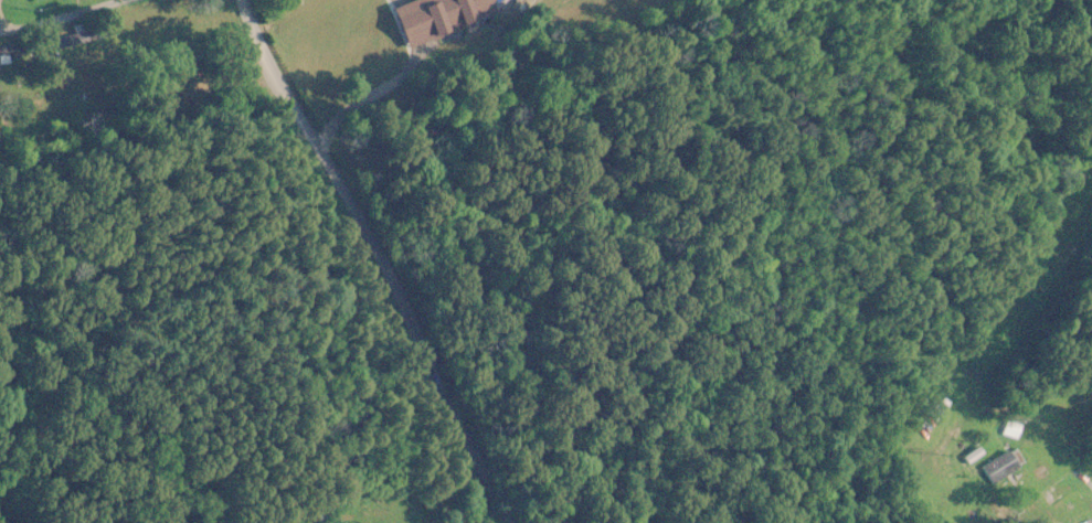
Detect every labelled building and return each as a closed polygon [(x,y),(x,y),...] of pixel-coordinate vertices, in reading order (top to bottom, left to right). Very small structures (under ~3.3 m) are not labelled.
[(425,5),(438,30),(477,10),(471,0),(436,0),(425,5)] [(992,484),(1022,470),(1013,451),(983,466),(992,484)]
